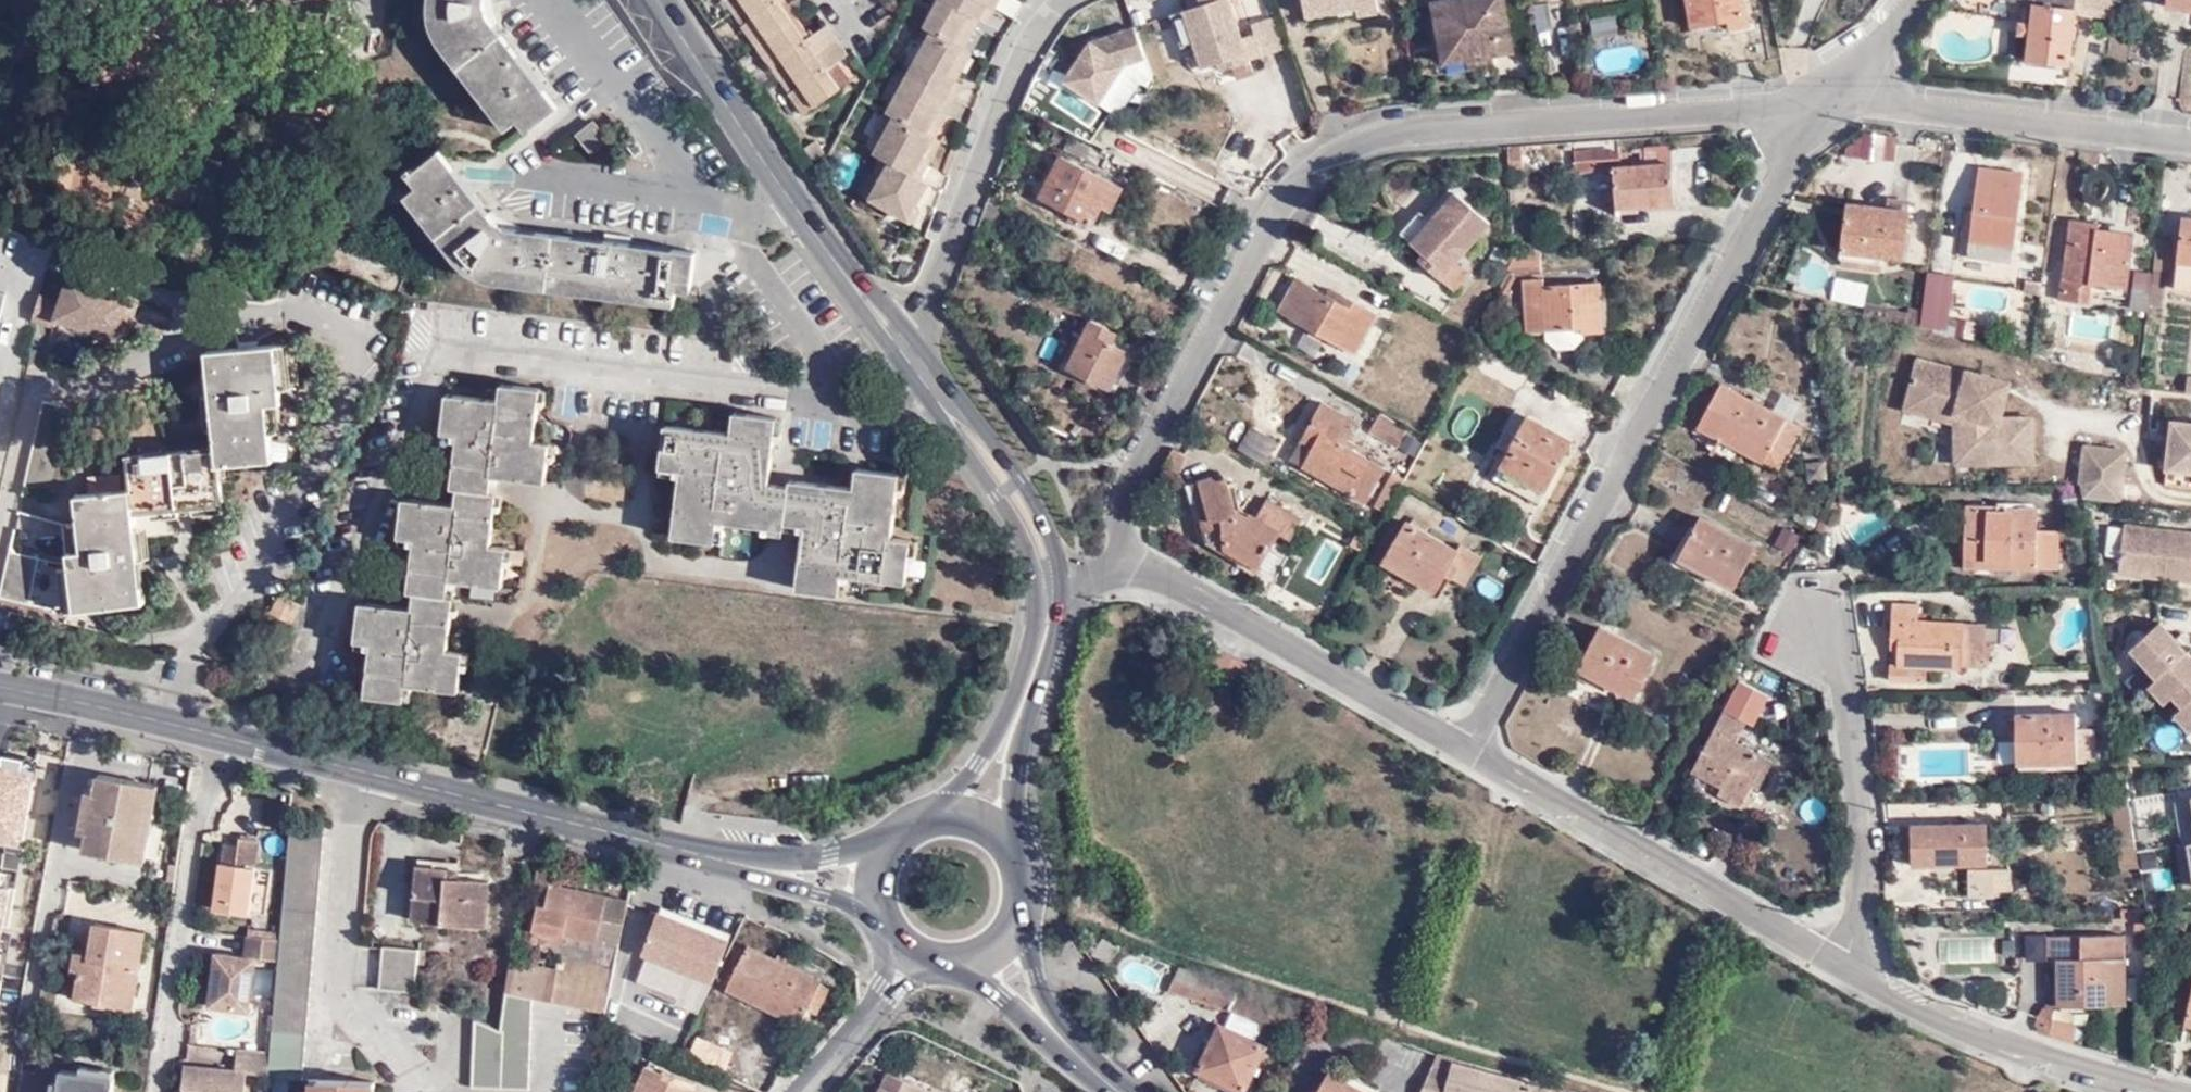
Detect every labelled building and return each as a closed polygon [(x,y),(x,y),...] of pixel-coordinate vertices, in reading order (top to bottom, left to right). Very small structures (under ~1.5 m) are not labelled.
[(332,0),(281,0),(323,21),(325,19),(332,0)] [(425,7),(427,24),(429,32),(435,40),(455,65),(503,127),(515,118),(525,130),(556,107),(494,26),(497,24),(488,0),(426,0),(425,7)] [(749,4),(746,0),(729,0),(738,13),(749,4)] [(793,92),(808,114),(844,88),(830,67),(850,53),(829,22),(808,37),(785,3),(789,0),(746,0),(749,4),(759,19),(748,27),(775,66),(787,58),(794,70),(804,84),(793,92)] [(923,26),(931,30),(888,112),(894,116),(883,139),(875,153),(882,157),(875,171),(882,177),(871,198),(910,220),(930,183),(922,179),(931,163),(923,159),(935,137),(929,134),(940,111),(947,116),(963,85),(956,81),(947,76),(963,47),(955,43),(970,14),(979,20),(986,23),(998,0),(937,0),(923,26)] [(1184,10),(1184,12),(1164,19),(1176,52),(1190,47),(1197,70),(1213,64),(1216,71),(1227,67),(1244,62),(1279,49),(1268,17),(1246,25),(1249,35),(1237,39),(1224,0),(1221,0),(1219,1),(1219,0),(1180,0),(1184,10)] [(1371,0),(1299,0),(1302,17),(1353,11),(1355,17),(1374,13),(1371,0)] [(1400,13),(1424,8),(1423,0),(1398,0),(1400,13)] [(1510,38),(1501,0),(1451,0),(1431,4),(1443,67),(1475,60),(1473,48),(1510,38)] [(1691,26),(1730,20),(1732,28),(1749,26),(1745,0),(1687,0),(1691,26)] [(2087,5),(2088,0),(2023,0),(2022,2),(2028,3),(2021,57),(2060,63),(2070,13),(2085,15),(2087,5)] [(2163,5),(2190,9),(2190,0),(2164,0),(2163,5)] [(738,13),(748,27),(759,19),(749,4),(738,13)] [(964,48),(979,20),(970,14),(955,43),(963,47),(964,48)] [(1730,20),(1691,26),(1692,34),(1732,28),(1730,20)] [(1125,66),(1147,58),(1133,28),(1091,43),(1067,82),(1100,104),(1125,66)] [(972,52),(964,48),(963,47),(947,76),(956,81),(972,52)] [(775,66),(783,77),(794,70),(787,58),(775,66)] [(1125,66),(1100,104),(1119,116),(1139,86),(1149,82),(1151,82),(1154,81),(1147,58),(1125,66)] [(1249,74),(1244,62),(1227,67),(1232,81),(1249,74)] [(783,77),(793,92),(804,84),(794,70),(783,77)] [(935,137),(947,116),(940,111),(929,134),(935,137)] [(894,116),(888,112),(875,136),(883,139),(894,116)] [(572,136),(586,153),(604,138),(590,121),(572,136)] [(1896,152),(1895,130),(1857,130),(1857,153),(1896,152)] [(815,155),(828,148),(819,135),(808,142),(815,155)] [(923,159),(931,163),(942,141),(935,137),(923,159)] [(1097,165),(1102,156),(1071,138),(1066,146),(1097,165)] [(1607,166),(1615,165),(1614,150),(1605,150),(1604,148),(1568,151),(1570,172),(1607,170),(1607,166)] [(690,287),(695,251),(622,242),(623,236),(594,232),(594,238),(509,226),(509,221),(486,206),(482,209),(437,152),(412,171),(407,168),(382,187),(394,203),(403,197),(438,242),(457,264),(466,271),(473,275),(486,281),(500,284),(674,306),(677,283),(690,287)] [(1112,201),(1120,187),(1062,155),(1040,194),(1093,225),(1109,199),(1112,201)] [(1665,160),(1615,165),(1607,166),(1607,170),(1610,206),(1669,201),(1665,160)] [(2009,263),(2020,174),(1979,170),(1968,259),(2009,263)] [(882,177),(875,171),(863,194),(871,198),(882,177)] [(1455,198),(1429,227),(1430,228),(1411,250),(1420,257),(1431,266),(1426,272),(1453,296),(1469,276),(1456,265),(1473,246),(1475,247),(1491,230),(1455,198)] [(1843,207),(1838,250),(1881,254),(1880,264),(1901,267),(1907,216),(1903,215),(1903,208),(1880,205),(1879,212),(1843,207)] [(1430,228),(1429,227),(1420,219),(1402,242),(1411,250),(1430,228)] [(2181,220),(2174,290),(2190,291),(2190,221),(2181,220)] [(2126,289),(2129,235),(2096,232),(2096,225),(2068,223),(2060,303),(2089,306),(2092,285),(2126,289)] [(2170,239),(2155,238),(2151,270),(2166,272),(2170,239)] [(1881,254),(1838,250),(1837,260),(1880,264),(1881,254)] [(1830,291),(1835,254),(1806,251),(1801,288),(1830,291)] [(1415,264),(1426,272),(1431,266),(1420,257),(1415,264)] [(1946,326),(1956,270),(1928,266),(1918,321),(1946,326)] [(2133,288),(2149,289),(2151,273),(2136,270),(2133,288)] [(1970,332),(1973,318),(1958,315),(1965,275),(1956,273),(1947,328),(1970,332)] [(132,297),(62,277),(54,304),(48,326),(108,344),(117,342),(132,297)] [(1540,278),(1517,280),(1518,294),(1520,316),(1521,331),(1541,329),(1542,339),(1554,348),(1571,346),(1581,338),(1580,332),(1599,330),(1595,282),(1540,286),(1540,278)] [(1372,321),(1326,297),(1321,304),(1292,288),(1275,320),(1351,360),(1372,321)] [(2130,311),(2146,312),(2149,289),(2133,288),(2130,311)] [(1506,316),(1520,316),(1518,294),(1505,295),(1506,316)] [(136,298),(132,297),(117,342),(120,341),(123,338),(136,298)] [(28,328),(46,332),(48,326),(54,304),(36,300),(28,328)] [(1108,390),(1128,352),(1112,343),(1116,334),(1090,321),(1065,369),(1108,390)] [(273,344),(204,351),(214,447),(126,457),(129,491),(74,497),(80,554),(68,555),(74,614),(141,606),(132,513),(220,504),(215,465),(273,460),(268,403),(279,401),(273,344)] [(2063,364),(2105,377),(2109,352),(2067,345),(2063,364)] [(1961,440),(1961,462),(2035,460),(2035,415),(2003,416),(2012,381),(1967,368),(1966,371),(1919,357),(1907,398),(1965,415),(1965,440),(1961,440)] [(1778,467),(1802,424),(1723,381),(1699,423),(1778,467)] [(541,403),(542,386),(505,382),(502,398),(451,393),(446,428),(460,429),(459,437),(455,486),(460,486),(458,501),(410,495),(405,536),(413,537),(412,547),(405,591),(413,592),(411,609),(358,603),(354,641),(368,642),(367,650),(362,693),(400,699),(403,683),(407,683),(456,689),(458,669),(459,652),(445,651),(452,581),(501,587),(504,561),(506,547),(491,544),(498,490),(490,489),(493,474),(545,481),(548,481),(551,456),(552,441),(538,439),(541,403)] [(551,386),(542,386),(541,403),(551,404),(551,386)] [(1955,462),(1961,462),(1961,440),(1965,440),(1965,415),(1907,398),(1904,406),(1954,421),(1955,462)] [(70,412),(42,406),(23,489),(53,495),(70,412)] [(1317,406),(1304,431),(1318,438),(1311,450),(1302,470),(1364,504),(1383,469),(1350,452),(1361,429),(1317,406)] [(736,413),(734,427),(775,440),(775,438),(778,417),(736,413)] [(1408,431),(1380,415),(1369,433),(1397,449),(1408,431)] [(786,418),(778,417),(775,438),(782,439),(786,418)] [(1529,417),(1501,467),(1546,495),(1574,443),(1529,417)] [(2169,420),(2162,483),(2190,487),(2190,423),(2169,420)] [(899,491),(901,479),(859,466),(858,486),(792,477),(791,484),(769,482),(775,440),(734,427),(733,433),(664,426),(658,470),(680,472),(680,479),(673,537),(706,541),(708,521),(716,522),(774,528),(775,523),(797,526),(795,538),(789,588),(836,593),(839,572),(847,573),(905,581),(908,558),(910,537),(893,535),(899,491)] [(460,429),(446,428),(445,435),(459,437),(460,429)] [(1318,438),(1304,431),(1298,443),(1311,450),(1318,438)] [(560,442),(552,441),(551,456),(557,457),(560,442)] [(2080,496),(2119,501),(2124,449),(2081,444),(2077,476),(2078,483),(2080,496)] [(859,466),(901,479),(901,473),(859,466)] [(1546,495),(1501,467),(1493,480),(1540,507),(1546,495)] [(680,472),(658,470),(657,477),(680,479),(680,472)] [(901,479),(908,481),(909,474),(901,473),(901,479)] [(1384,514),(1399,486),(1403,480),(1389,474),(1372,508),(1384,514)] [(1210,527),(1201,530),(1206,544),(1257,572),(1277,535),(1290,542),(1302,522),(1267,501),(1255,519),(1246,515),(1242,521),(1229,515),(1218,477),(1196,484),(1210,527)] [(907,492),(908,481),(901,479),(899,491),(907,492)] [(1193,505),(1201,530),(1210,527),(1196,484),(1181,488),(1187,506),(1193,505)] [(2062,573),(2063,532),(2040,532),(2040,513),(1968,510),(1969,570),(2062,573)] [(1706,518),(1688,552),(1705,561),(1700,570),(1736,589),(1757,546),(1706,518)] [(713,542),(716,522),(708,521),(706,541),(713,542)] [(1384,556),(1386,557),(1410,570),(1406,577),(1432,591),(1441,575),(1462,587),(1480,557),(1457,544),(1453,551),(1403,522),(1384,556)] [(2118,567),(2146,570),(2147,574),(2190,578),(2190,529),(2123,522),(2118,567)] [(1359,554),(1369,539),(1357,533),(1348,548),(1359,554)] [(8,557),(16,559),(21,536),(13,534),(8,557)] [(413,537),(405,536),(403,546),(412,547),(413,537)] [(919,560),(921,538),(910,537),(908,558),(919,560)] [(514,548),(506,547),(504,561),(512,561),(514,548)] [(1705,561),(1688,552),(1683,561),(1700,570),(1705,561)] [(16,559),(8,557),(0,590),(0,603),(27,609),(37,562),(16,559)] [(1410,570),(1386,557),(1381,563),(1406,577),(1410,570)] [(839,572),(836,593),(845,595),(847,573),(839,572)] [(300,605),(287,598),(279,594),(270,614),(292,624),(300,605)] [(1986,666),(1990,626),(1923,621),(1923,604),(1897,602),(1894,647),(1901,647),(1900,661),(1892,661),(1890,678),(1929,681),(1930,665),(1963,668),(1965,665),(1986,666)] [(2188,653),(2190,651),(2190,649),(2190,648),(2190,647),(2190,638),(2185,630),(2178,635),(2174,630),(2170,634),(2164,625),(2166,623),(2162,619),(2150,630),(2144,624),(2138,623),(2133,624),(2128,630),(2126,636),(2129,642),(2158,675),(2150,683),(2166,701),(2174,694),(2183,704),(2176,712),(2190,729),(2190,657),(2188,653)] [(2174,630),(2166,623),(2164,625),(2170,634),(2174,630)] [(1603,675),(1598,683),(1632,700),(1655,656),(1602,627),(1583,663),(1603,675)] [(353,649),(367,650),(368,642),(354,641),(353,649)] [(459,652),(458,669),(466,669),(467,653),(459,652)] [(1596,686),(1598,683),(1603,675),(1583,663),(1576,675),(1596,686)] [(1735,747),(1759,701),(1736,689),(1692,772),(1721,787),(1716,797),(1737,808),(1748,788),(1757,792),(1771,765),(1735,747)] [(2091,706),(2091,691),(2015,691),(2015,705),(2091,706)] [(2077,714),(2016,712),(2017,742),(2017,762),(2078,763),(2077,714)] [(0,764),(0,837),(14,839),(24,841),(34,782),(23,779),(27,759),(28,757),(6,753),(5,759),(4,764),(0,764)] [(23,779),(34,782),(38,761),(27,759),(23,779)] [(135,857),(147,781),(93,772),(90,788),(84,830),(81,848),(135,857)] [(154,782),(147,781),(135,857),(141,858),(154,782)] [(2181,781),(2138,788),(2145,828),(2188,820),(2181,781)] [(84,830),(90,788),(83,788),(76,828),(84,830)] [(2117,846),(2137,844),(2135,829),(2127,830),(2126,826),(2129,825),(2127,810),(2114,812),(2117,846)] [(1986,864),(1985,823),(1909,826),(1911,866),(1986,864)] [(269,1053),(267,1071),(301,1074),(326,832),(290,828),(280,940),(277,961),(269,1053)] [(14,839),(0,837),(0,867),(9,868),(14,839)] [(235,865),(221,863),(215,909),(249,913),(258,841),(239,838),(238,846),(235,865)] [(223,845),(221,863),(235,865),(238,846),(223,845)] [(422,894),(420,920),(481,927),(486,880),(444,877),(445,866),(417,863),(414,893),(422,894)] [(607,981),(623,899),(551,883),(554,869),(539,866),(531,902),(525,901),(509,970),(502,969),(499,989),(531,995),(601,1008),(607,981)] [(6,962),(7,963),(12,936),(2,934),(4,927),(9,928),(16,888),(6,886),(9,868),(0,867),(0,998),(6,962)] [(16,888),(19,870),(9,868),(6,886),(16,888)] [(411,919),(420,920),(422,894),(414,893),(411,919)] [(706,978),(724,938),(657,911),(640,952),(706,978)] [(93,992),(130,997),(140,930),(91,922),(85,953),(82,970),(77,970),(73,996),(93,1000),(93,992)] [(2122,1002),(2122,932),(2046,933),(2045,957),(2055,957),(2056,1003),(2122,1002)] [(2013,935),(1938,936),(1938,964),(2014,964),(2013,935)] [(277,961),(280,940),(246,936),(244,956),(216,953),(209,1007),(249,1011),(256,959),(277,961)] [(726,939),(724,938),(706,978),(708,979),(726,939)] [(382,945),(378,986),(379,987),(406,991),(414,990),(416,962),(423,961),(424,949),(382,945)] [(795,1023),(803,1007),(816,983),(817,980),(745,946),(724,987),(795,1023)] [(82,970),(85,953),(72,950),(69,969),(77,970),(82,970)] [(1239,988),(1220,983),(1183,973),(1173,997),(1232,1013),(1236,999),(1239,988)] [(627,985),(607,981),(601,1008),(599,1020),(619,1024),(627,985)] [(816,983),(803,1007),(813,1012),(824,989),(816,983)] [(493,1031),(469,1020),(465,1089),(522,1088),(531,995),(499,989),(493,1031)] [(129,1005),(130,997),(93,992),(93,1000),(129,1005)] [(2035,1028),(2047,1031),(2047,1005),(2041,1005),(2035,1011),(2033,1018),(2035,1028)] [(2184,1021),(2182,1031),(2190,1033),(2190,1023),(2184,1021)] [(1245,1090),(1268,1045),(1223,1023),(1201,1069),(1245,1090)] [(1383,1033),(1377,1056),(1401,1063),(1408,1041),(1383,1033)] [(687,1060),(721,1073),(729,1051),(695,1037),(687,1060)] [(1408,1041),(1401,1063),(1400,1068),(1418,1073),(1426,1047),(1408,1041)] [(267,1076),(267,1071),(269,1053),(238,1049),(235,1070),(184,1065),(181,1091),(244,1091),(246,1073),(267,1076)] [(662,1071),(644,1063),(631,1091),(690,1091),(692,1089),(660,1076),(662,1071)] [(1423,1091),(1447,1091),(1549,1091),(1550,1088),(1454,1063),(1452,1069),(1435,1066),(1423,1091)] [(880,1091),(920,1091),(924,1080),(893,1065),(880,1091)] [(112,1076),(58,1069),(55,1091),(110,1091),(112,1076)] [(1327,1070),(1317,1089),(1308,1085),(1305,1091),(1375,1091),(1327,1070)] [(662,1071),(660,1076),(692,1089),(690,1091),(698,1091),(699,1089),(662,1071)] [(318,1076),(309,1074),(307,1091),(316,1091),(318,1076)] [(318,1076),(316,1091),(373,1091),(374,1083),(318,1076)]
